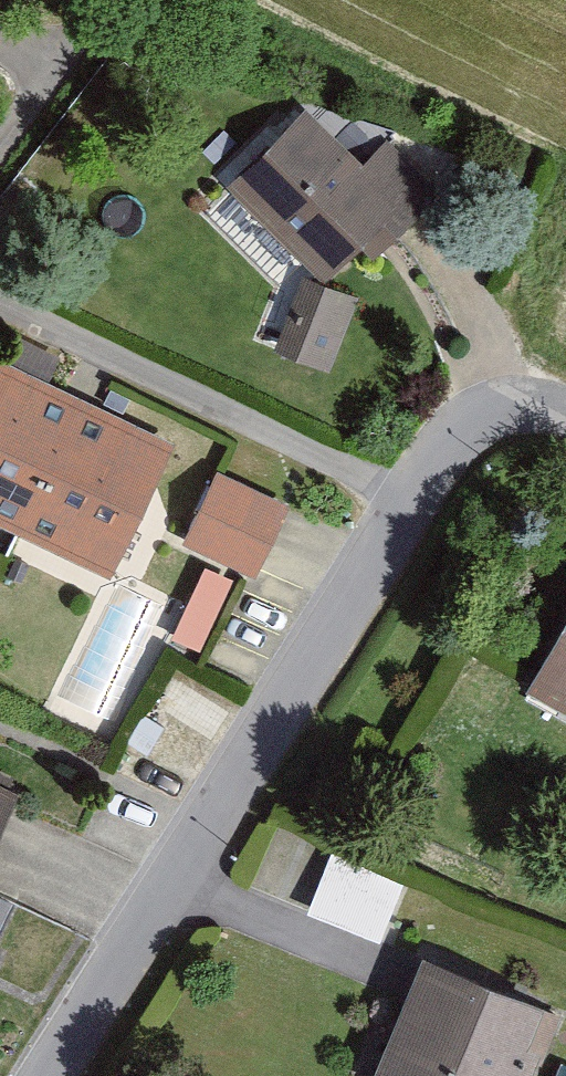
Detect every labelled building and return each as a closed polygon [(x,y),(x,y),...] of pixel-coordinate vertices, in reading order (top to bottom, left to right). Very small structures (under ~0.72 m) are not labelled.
[(363,161),(307,105),(227,184),(325,281),(359,247),(373,260),(439,193),(384,139),(363,161)] [(301,275),(273,350),(330,372),(359,297),(301,275)] [(0,368),(0,529),(115,584),(178,454),(0,368)] [(217,470),(182,544),(254,577),(288,503),(217,470)] [(235,580),(205,567),(172,638),(203,652),(235,580)] [(539,697),(565,710),(565,641),(539,697)] [(0,789),(0,847),(23,800),(0,789)] [(329,854),(307,912),(380,939),(402,881),(329,854)] [(435,964),(387,1075),(538,1075),(563,1019),(435,964)]
